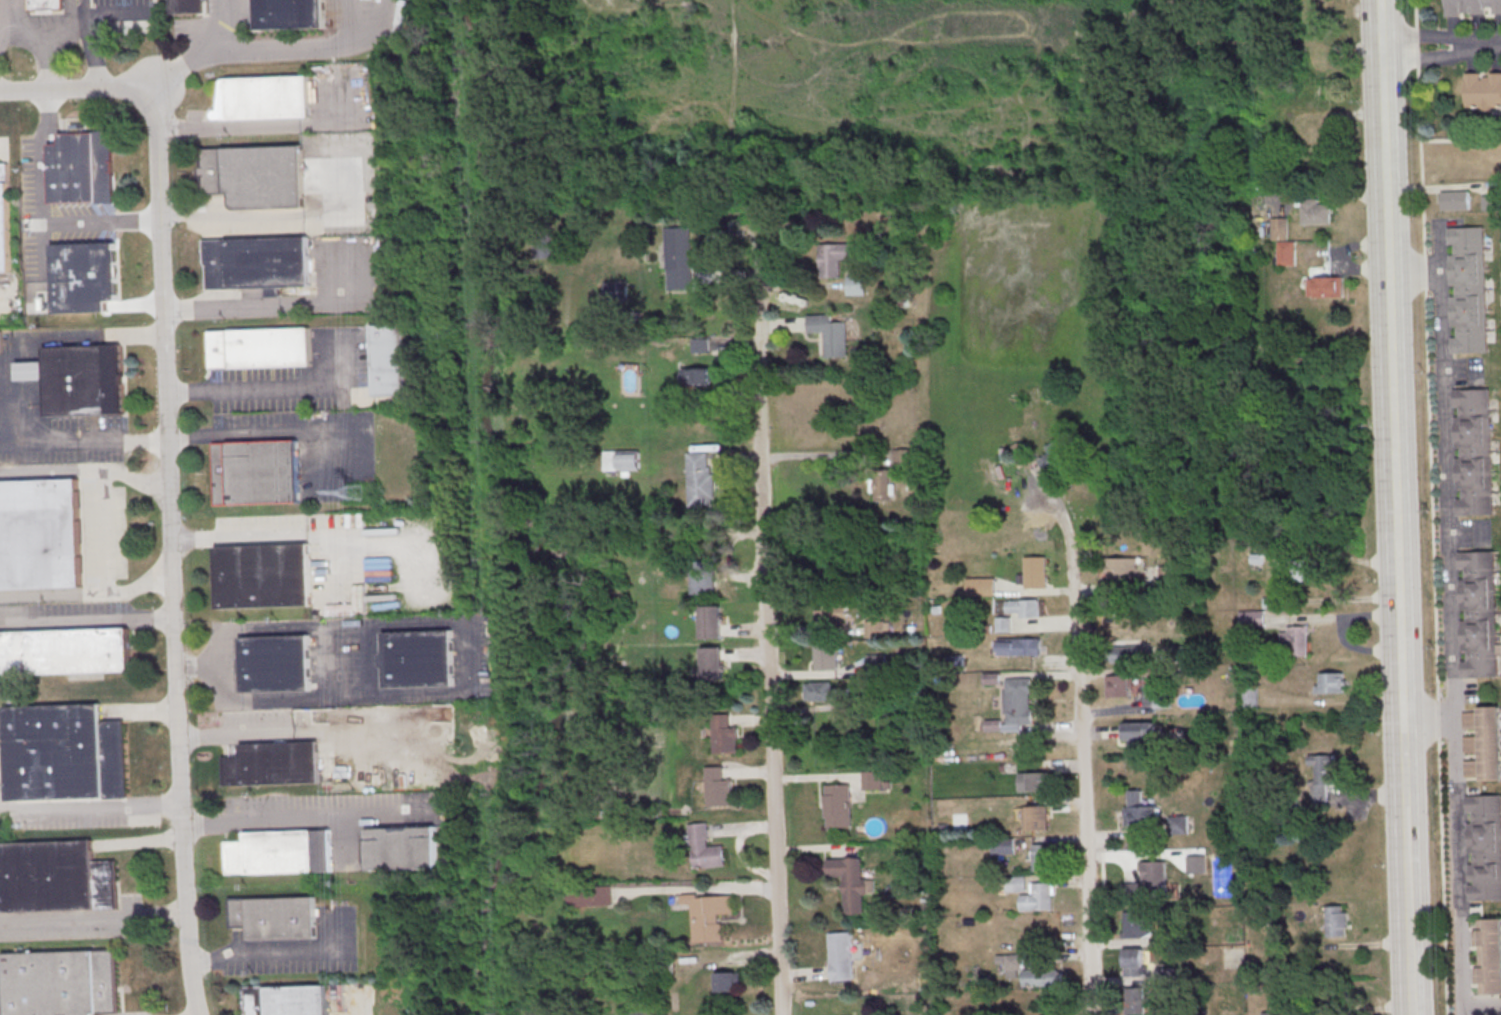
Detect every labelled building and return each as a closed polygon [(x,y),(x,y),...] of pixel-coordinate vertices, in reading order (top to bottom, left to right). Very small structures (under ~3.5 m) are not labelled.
[(28,10),(28,0),(63,0),(63,9),(28,10)] [(174,13),(208,12),(208,0),(174,0),(174,13)] [(257,29),(326,27),(325,0),(256,0),(257,29)] [(1447,15),(1447,0),(1500,0),(1500,14),(1496,14),(1496,12),(1488,12),(1488,9),(1485,10),(1485,16),(1471,16),(1471,12),(1463,12),(1463,9),(1460,9),(1460,15),(1447,15)] [(1490,73),(1500,73),(1500,107),(1492,107),(1492,112),(1482,112),(1482,108),(1466,108),(1467,74),(1481,74),(1481,80),(1484,80),(1484,77),(1490,77),(1490,73)] [(227,79),(310,76),(311,118),(229,121),(227,79)] [(113,131),(115,202),(51,204),(49,146),(60,146),(60,135),(96,134),(96,132),(113,131)] [(301,146),(303,206),(234,208),(232,206),(231,202),(230,192),(203,193),(202,149),(301,146)] [(0,163),(0,271),(12,271),(8,163),(0,163)] [(1469,210),(1469,191),(1442,191),(1442,210),(1469,210)] [(1303,200),(1304,225),(1332,225),(1332,215),(1333,215),(1333,205),(1319,206),(1319,200),(1303,200)] [(1273,219),(1289,219),(1289,241),(1273,241),(1273,219)] [(1447,227),(1483,226),(1487,353),(1452,354),(1452,337),(1457,337),(1457,326),(1452,326),(1450,296),(1456,296),(1455,284),(1450,285),(1449,255),(1454,254),(1454,244),(1448,244),(1447,227)] [(666,230),(690,229),(693,289),(668,290),(666,230)] [(204,240),(308,236),(310,285),(208,289),(207,265),(205,261),(204,240)] [(535,257),(554,257),(554,237),(535,237),(535,257)] [(116,242),(52,244),(54,313),(107,311),(107,300),(118,300),(116,242)] [(1280,243),(1296,243),(1296,265),(1280,265),(1280,243)] [(821,246),(841,246),(842,278),(822,279),(821,246)] [(847,295),(865,295),(865,276),(847,276),(847,295)] [(1309,279),(1344,278),(1345,298),(1310,298),(1309,279)] [(809,317),(833,316),(833,323),(848,323),(849,357),(827,358),(826,333),(810,334),(809,317)] [(409,394),(374,395),(372,325),(407,324),(409,394)] [(209,332),(311,329),(312,367),(210,370),(209,332)] [(692,353),(709,353),(709,339),(692,339),(692,353)] [(44,348),(122,346),(125,415),(47,417),(44,348)] [(688,368),(688,384),(713,384),(713,368),(688,368)] [(1453,389),(1489,388),(1493,515),(1458,516),(1457,499),(1463,499),(1462,488),(1457,488),(1456,458),(1461,458),(1461,446),(1455,447),(1454,416),(1460,416),(1459,406),(1454,406),(1453,389)] [(297,439),(212,443),(215,504),(299,501),(297,439)] [(1038,459),(1047,475),(1070,463),(1058,440),(1045,447),(1048,453),(1038,459)] [(914,449),(895,449),(895,465),(914,465),(914,449)] [(640,451),(604,451),(604,470),(640,470),(640,451)] [(689,454),(709,454),(710,468),(712,468),(713,475),(715,475),(716,500),(713,500),(713,507),(691,508),(689,454)] [(874,500),(893,500),(893,470),(874,470),(874,500)] [(0,482),(0,589),(82,586),(78,479),(0,482)] [(309,543),(216,546),(219,608),(311,605),(309,543)] [(1252,555),(1264,555),(1263,565),(1252,564),(1252,555)] [(1027,558),(1047,557),(1048,590),(1027,590),(1027,558)] [(1138,557),(1109,557),(1109,569),(1104,569),(1104,579),(1138,579),(1138,557)] [(1291,561),(1306,561),(1306,583),(1292,584),(1291,561)] [(695,563),(716,563),(717,595),(696,595),(695,563)] [(1177,566),(1159,566),(1159,585),(1177,585),(1177,566)] [(969,580),(996,579),(997,597),(969,598),(969,580)] [(1264,599),(1279,598),(1279,609),(1265,610),(1264,599)] [(1007,602),(1039,600),(1039,619),(1021,619),(1021,614),(1008,615),(1007,602)] [(826,606),(848,605),(849,631),(826,631),(826,606)] [(701,608),(721,608),(722,640),(701,641),(701,608)] [(1240,612),(1265,611),(1266,628),(1241,629),(1240,612)] [(997,618),(1012,619),(1012,633),(997,633),(997,618)] [(889,621),(865,621),(865,637),(889,637),(889,621)] [(1289,628),(1310,627),(1310,636),(1308,636),(1309,657),(1290,657),(1290,646),(1282,646),(1281,634),(1289,634),(1289,628)] [(0,632),(0,674),(130,670),(129,628),(0,632)] [(452,630),(383,633),(385,688),(454,685),(452,630)] [(309,635),(240,637),(242,692),(311,690),(309,635)] [(1000,640),(1041,640),(1041,657),(1000,657),(1000,640)] [(815,646),(838,645),(839,671),(816,672),(815,646)] [(1112,646),(1112,662),(1139,662),(1139,646),(1112,646)] [(701,649),(722,649),(723,681),(702,682),(701,649)] [(1321,675),(1344,674),(1345,694),(1322,695),(1321,675)] [(1107,678),(1131,677),(1132,698),(1108,699),(1107,678)] [(1007,680),(1028,679),(1028,711),(1008,712),(1007,680)] [(837,681),(805,681),(805,701),(837,701),(837,681)] [(101,703),(102,720),(124,719),(127,797),(7,801),(4,706),(101,703)] [(1500,708),(1500,746),(1500,783),(1481,783),(1481,778),(1465,778),(1464,762),(1480,761),(1480,754),(1464,755),(1463,738),(1479,738),(1478,730),(1463,731),(1463,714),(1478,714),(1478,709),(1500,708)] [(713,716),(730,715),(731,729),(739,729),(740,755),(714,756),(713,716)] [(1122,722),(1122,746),(1155,746),(1155,722),(1122,722)] [(223,785),(320,782),(318,741),(240,743),(241,756),(222,756),(223,785)] [(1309,757),(1336,756),(1336,765),(1332,765),(1333,786),(1327,786),(1328,804),(1312,805),(1311,776),(1316,776),(1315,767),(1310,768),(1309,757)] [(707,769),(724,768),(725,782),(733,782),(734,808),(708,809),(707,769)] [(881,789),(881,771),(862,771),(862,789),(881,789)] [(1050,772),(1019,772),(1019,791),(1050,791),(1050,772)] [(826,787),(851,786),(853,828),(828,829),(828,819),(825,819),(825,797),(826,797),(826,787)] [(1466,797),(1500,796),(1500,902),(1470,903),(1469,886),(1475,886),(1475,882),(1469,882),(1469,866),(1474,866),(1474,855),(1468,855),(1467,825),(1472,825),(1472,814),(1466,814),(1466,797)] [(1126,807),(1150,806),(1150,827),(1126,828),(1126,807)] [(1022,808),(1047,807),(1049,831),(1023,833),(1022,808)] [(1188,834),(1188,816),(1170,816),(1170,834),(1188,834)] [(690,826),(708,823),(710,840),(708,841),(709,849),(724,847),(727,867),(696,871),(690,826)] [(437,826),(367,828),(368,870),(438,867),(437,826)] [(244,834),(331,831),(333,872),(226,876),(224,843),(244,843),(244,834)] [(0,843),(0,912),(116,908),(114,860),(92,861),(92,840),(0,843)] [(1013,853),(1013,840),(994,840),(994,853),(1013,853)] [(1034,846),(1052,845),(1053,872),(1034,873),(1034,846)] [(844,861),(863,860),(864,915),(846,915),(844,861)] [(1145,864),(1166,864),(1166,896),(1146,897),(1145,864)] [(1033,879),(1053,878),(1054,910),(1034,911),(1033,879)] [(1021,891),(1025,884),(1020,880),(1016,887),(1021,891)] [(612,906),(612,887),(571,887),(571,906),(612,906)] [(692,904),(693,942),(722,941),(721,915),(735,914),(734,893),(681,895),(682,904),(692,904)] [(229,901),(314,898),(315,940),(247,943),(246,928),(230,928),(229,901)] [(1327,907),(1328,938),(1346,938),(1346,929),(1349,929),(1349,914),(1343,914),(1343,907),(1327,907)] [(1125,913),(1149,912),(1150,933),(1126,934),(1125,913)] [(1478,921),(1500,921),(1500,996),(1480,996),(1478,921)] [(831,935),(851,934),(852,966),(832,967),(831,935)] [(92,1014),(67,1014),(36,1014),(4,1014),(1,953),(114,949),(117,1013),(92,1014)] [(1125,951),(1144,950),(1145,977),(1126,978),(1125,951)] [(1022,971),(1022,954),(1002,955),(1003,979),(1022,978),(1022,986),(1058,985),(1057,970),(1022,971)] [(741,972),(716,972),(716,992),(741,992),(741,972)] [(324,985),(325,1014),(241,1014),(240,986),(324,985)] [(1145,989),(1146,1014),(1128,1014),(1127,989),(1145,989)]
